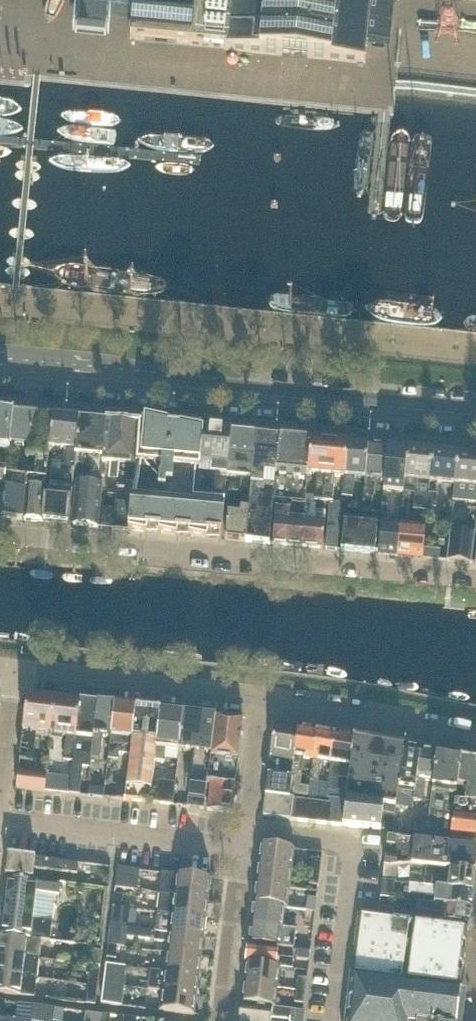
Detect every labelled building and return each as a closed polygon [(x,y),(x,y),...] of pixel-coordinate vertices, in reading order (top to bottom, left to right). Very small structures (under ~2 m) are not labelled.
[(86,23),(107,25),(108,15),(109,15),(114,15),(133,17),(132,27),(132,32),(131,40),(203,47),(226,49),(226,50),(362,63),(366,64),(368,43),(391,45),(396,0),(88,0),(86,23)] [(0,411),(0,449),(10,450),(14,413),(13,413),(0,411)] [(16,413),(16,412),(14,412),(14,413),(10,450),(8,470),(8,473),(18,473),(20,446),(30,447),(33,414),(16,413)] [(35,415),(35,414),(33,414),(30,447),(29,457),(41,458),(39,472),(32,471),(31,478),(40,479),(47,479),(51,446),(53,417),(53,416),(52,416),(52,417),(35,415)] [(76,456),(80,419),(53,417),(51,446),(67,448),(65,471),(75,472),(76,456)] [(102,485),(104,464),(107,422),(80,419),(76,456),(90,457),(89,466),(93,467),(91,485),(102,485)] [(118,488),(124,423),(107,422),(104,464),(112,464),(109,495),(117,496),(118,488)] [(124,423),(118,488),(126,489),(127,483),(133,484),(139,429),(139,424),(124,423)] [(222,539),(226,494),(215,493),(199,491),(205,430),(139,424),(139,429),(133,484),(132,503),(129,531),(131,531),(132,531),(133,527),(136,528),(136,530),(145,532),(159,533),(165,532),(175,533),(175,535),(193,536),(193,535),(205,536),(205,538),(222,539)] [(228,476),(232,433),(205,430),(199,491),(215,493),(216,475),(228,476)] [(250,500),(256,435),(232,433),(228,476),(227,477),(243,479),(241,494),(236,494),(236,498),(250,500)] [(274,502),(280,438),(256,435),(250,500),(249,510),(246,542),(271,545),(274,502)] [(312,441),(280,438),(274,502),(288,503),(288,504),(306,505),(309,474),(312,441)] [(324,502),(330,442),(312,441),(309,474),(318,475),(315,502),(324,502)] [(344,477),(347,444),(330,442),(324,502),(330,503),(333,503),(336,477),(344,477)] [(362,445),(348,444),(347,444),(344,477),(342,497),(354,498),(356,477),(362,478),(365,478),(369,446),(362,445)] [(372,513),(375,481),(385,482),(388,447),(369,446),(365,478),(362,512),(372,513)] [(404,492),(405,480),(408,450),(388,447),(385,482),(385,491),(404,492)] [(428,507),(430,494),(431,482),(434,452),(425,451),(410,450),(408,450),(405,480),(418,481),(417,495),(415,495),(412,519),(427,520),(428,507)] [(455,485),(458,455),(434,452),(431,482),(455,485)] [(475,504),(475,456),(458,455),(455,485),(454,497),(469,498),(469,503),(475,504)] [(45,522),(69,524),(69,525),(70,525),(75,472),(65,471),(61,471),(62,463),(53,462),(52,470),(50,497),(46,497),(44,522),(45,522)] [(7,482),(8,473),(8,470),(0,469),(0,481),(7,482)] [(40,479),(31,478),(29,477),(26,521),(44,522),(46,497),(47,488),(35,487),(35,483),(39,484),(40,479)] [(99,528),(102,485),(91,485),(78,483),(74,525),(99,528)] [(23,520),(25,488),(22,487),(21,491),(6,489),(6,490),(4,518),(23,520)] [(430,494),(428,507),(437,508),(438,495),(430,494)] [(129,531),(132,503),(116,502),(116,503),(116,510),(114,530),(129,531)] [(304,522),(302,547),(323,549),(325,522),(314,521),(314,510),(310,510),(310,505),(306,505),(304,522)] [(288,546),(291,507),(287,506),(286,510),(283,510),(282,520),(275,519),(274,544),(273,544),(288,546)] [(295,511),(296,507),(291,507),(288,546),(302,547),(304,522),(298,521),(299,511),(295,511)] [(114,530),(116,510),(104,509),(103,528),(103,529),(114,530)] [(246,542),(249,510),(241,509),(241,514),(229,513),(226,540),(246,542)] [(379,513),(372,513),(362,512),(356,511),(346,511),(342,551),(343,551),(362,553),(375,554),(374,554),(375,554),(376,553),(376,551),(378,526),(379,513)] [(338,550),(342,515),(329,513),(326,549),(338,550)] [(398,556),(402,524),(383,523),(382,523),(381,528),(379,551),(379,554),(390,555),(398,556)] [(402,524),(398,556),(424,559),(425,549),(426,536),(427,527),(402,524)] [(472,563),(473,556),(475,534),(451,531),(449,546),(449,549),(448,553),(448,561),(472,563)] [(425,549),(424,559),(424,558),(433,559),(439,560),(440,550),(425,549)] [(52,735),(56,699),(28,696),(20,761),(34,763),(37,734),(52,735)] [(76,750),(77,738),(81,702),(56,699),(52,735),(68,737),(67,750),(76,750)] [(91,766),(98,704),(81,702),(77,738),(76,750),(75,763),(72,770),(72,779),(70,795),(80,796),(84,766),(91,766)] [(112,737),(115,706),(98,704),(91,766),(91,777),(94,777),(95,772),(100,772),(104,737),(112,737)] [(133,739),(137,708),(115,706),(112,737),(109,760),(119,761),(122,738),(133,739)] [(157,748),(161,711),(149,710),(137,708),(133,739),(127,787),(125,800),(151,803),(152,791),(153,788),(156,761),(157,748)] [(180,751),(184,714),(161,711),(157,748),(156,761),(165,762),(167,749),(180,751)] [(211,755),(216,717),(184,714),(180,751),(194,753),(188,808),(205,810),(211,755)] [(236,785),(244,720),(216,717),(211,755),(212,755),(209,782),(211,783),(211,782),(236,785)] [(291,796),(292,791),(293,779),(300,729),(278,725),(275,727),(267,792),(291,796)] [(313,760),(317,732),(300,729),(295,765),(294,771),(293,779),(292,791),(291,796),(309,797),(310,788),(302,787),(304,762),(304,759),(313,760)] [(332,764),(336,735),(317,732),(313,760),(310,788),(309,798),(318,799),(322,763),(332,764)] [(349,780),(351,767),(352,761),(355,739),(336,735),(332,764),(328,791),(327,799),(330,800),(346,801),(348,793),(338,791),(340,778),(349,780)] [(375,742),(362,740),(355,739),(352,761),(351,767),(349,780),(348,793),(346,801),(344,826),(362,828),(381,830),(384,814),(395,816),(397,807),(405,748),(403,748),(403,751),(374,746),(375,742)] [(414,799),(421,751),(405,748),(397,807),(413,809),(414,799)] [(75,763),(76,750),(67,750),(65,762),(75,763)] [(434,782),(438,754),(421,751),(414,799),(422,800),(425,780),(434,782)] [(452,838),(455,808),(456,801),(458,786),(462,758),(438,754),(434,782),(428,835),(452,838)] [(462,758),(458,786),(467,787),(466,803),(475,804),(475,761),(462,758)] [(46,792),(48,776),(19,773),(17,789),(46,792)] [(70,795),(72,779),(48,776),(46,792),(70,795)] [(175,794),(176,784),(159,782),(158,789),(153,788),(152,791),(175,794)] [(234,799),(236,785),(211,782),(211,783),(210,796),(234,799)] [(125,800),(127,787),(118,786),(117,799),(125,800)] [(105,798),(106,791),(89,789),(88,796),(105,798)] [(174,806),(175,794),(152,791),(151,803),(174,806)] [(233,813),(234,799),(210,796),(208,810),(233,813)] [(330,805),(291,800),(267,797),(264,817),(344,826),(346,801),(330,800),(330,805)] [(452,838),(475,841),(475,816),(461,814),(463,802),(456,801),(455,808),(452,838)] [(475,872),(475,848),(389,838),(386,863),(451,870),(475,873),(475,872)] [(293,870),(295,850),(261,846),(258,866),(293,870)] [(60,861),(36,858),(9,855),(9,856),(9,857),(7,876),(34,880),(35,869),(78,874),(79,864),(60,861)] [(321,873),(322,860),(313,859),(312,872),(321,873)] [(291,889),(293,870),(258,866),(256,885),(291,889)] [(385,882),(397,883),(398,870),(387,868),(385,882)] [(125,889),(135,890),(137,871),(119,869),(117,887),(125,889)] [(473,892),(475,873),(451,870),(451,874),(426,871),(424,886),(435,887),(473,892)] [(319,886),(321,873),(312,872),(310,885),(319,886)] [(209,899),(212,880),(163,874),(161,893),(209,899)] [(60,897),(61,887),(6,880),(2,916),(41,921),(53,922),(56,896),(60,897)] [(394,899),(397,883),(385,882),(383,898),(394,899)] [(288,909),(291,889),(256,885),(254,904),(285,908),(288,909)] [(471,909),(473,892),(435,887),(424,886),(411,885),(410,893),(436,897),(435,904),(471,909)] [(123,909),(125,889),(117,887),(114,908),(123,909)] [(207,919),(209,899),(161,893),(158,913),(207,919)] [(316,912),(317,899),(309,898),(307,911),(316,912)] [(469,926),(471,909),(435,904),(419,903),(418,910),(428,911),(443,913),(442,922),(469,926)] [(283,929),(285,908),(254,904),(249,943),(295,948),(297,930),(283,929)] [(121,928),(123,909),(114,908),(112,927),(121,928)] [(393,920),(395,910),(382,909),(381,918),(393,920)] [(205,938),(207,919),(158,913),(156,932),(205,938)] [(52,931),(53,922),(41,921),(2,916),(0,933),(0,936),(28,939),(51,942),(52,931)] [(393,920),(381,918),(359,916),(354,950),(355,951),(355,950),(359,951),(358,959),(354,958),(353,958),(351,973),(462,988),(461,988),(462,987),(457,986),(458,982),(462,983),(463,972),(459,972),(460,964),(464,965),(468,935),(464,935),(464,930),(469,931),(469,930),(393,920)] [(151,940),(152,931),(128,928),(127,937),(151,940)] [(202,957),(205,938),(156,932),(155,942),(169,943),(168,953),(202,957)] [(110,946),(118,947),(120,934),(111,933),(110,946)] [(32,943),(0,939),(0,956),(40,961),(43,945),(32,943)] [(117,959),(118,947),(110,946),(108,958),(117,959)] [(278,958),(279,951),(249,947),(246,964),(277,968),(293,970),(294,960),(278,958)] [(101,967),(103,951),(94,950),(92,966),(101,967)] [(310,961),(311,953),(298,951),(297,960),(310,961)] [(200,977),(202,957),(168,953),(165,972),(200,977)] [(40,961),(0,956),(0,974),(38,978),(40,961)] [(274,988),(277,968),(246,964),(244,984),(274,988)] [(125,987),(127,968),(107,965),(105,984),(114,985),(125,987)] [(99,986),(101,971),(92,970),(90,985),(99,986)] [(200,977),(165,972),(152,971),(150,990),(163,991),(198,995),(200,977)] [(462,988),(351,973),(345,1020),(458,1020),(462,988)] [(38,978),(0,974),(0,994),(35,998),(38,978)] [(297,991),(306,992),(308,979),(299,978),(297,991)] [(111,1005),(114,985),(105,984),(103,1004),(111,1005)] [(272,1008),(274,988),(244,984),(242,1004),(272,1008)] [(96,1006),(99,986),(90,985),(87,1005),(96,1006)] [(195,1015),(198,995),(163,991),(161,1011),(195,1015)] [(305,1004),(306,992),(297,991),(296,1003),(305,1004)] [(272,1008),(242,1004),(240,1020),(272,1020),(272,1018),(295,1020),(304,1020),(306,1012),(304,1012),(272,1008)] [(56,1009),(35,1006),(33,1020),(55,1020),(56,1009)] [(82,1013),(56,1009),(55,1020),(64,1020),(64,1015),(82,1017),(82,1013)]
